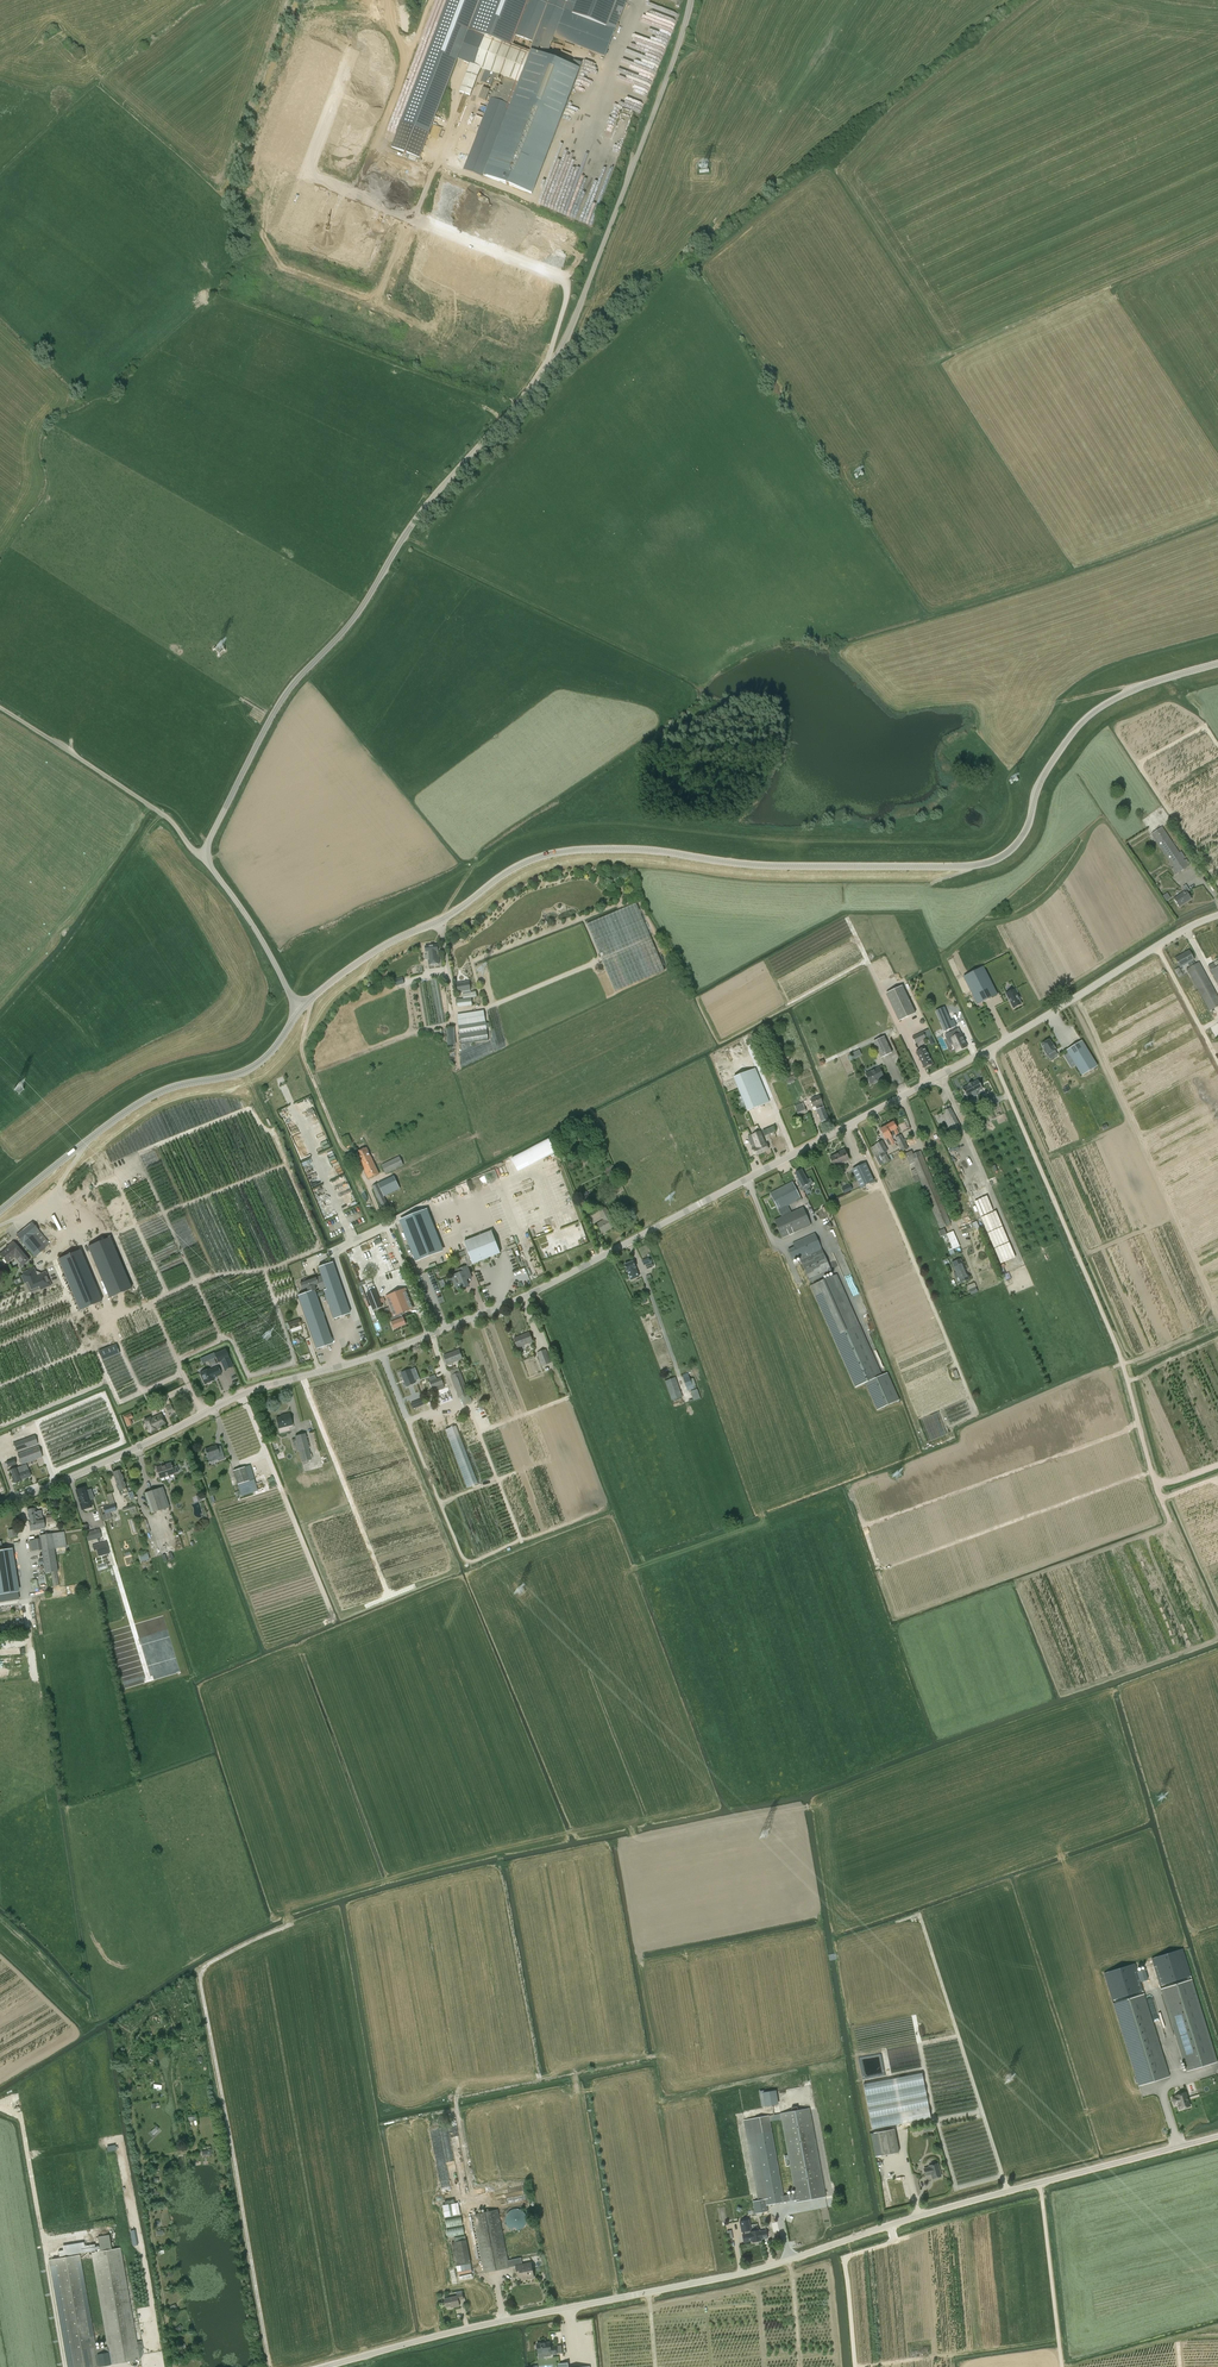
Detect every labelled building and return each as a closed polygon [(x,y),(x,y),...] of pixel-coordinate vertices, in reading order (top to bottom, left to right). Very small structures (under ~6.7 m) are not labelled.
[(463,170),(483,177),(510,105),(511,105),(484,176),(531,194),(581,64),(573,61),(571,66),(546,57),(554,37),(605,57),(626,0),(448,0),(391,148),(419,158),(457,59),(470,64),(459,92),(470,96),(481,68),(485,70),(480,82),(485,84),(491,86),(496,74),(505,78),(502,86),(499,85),(496,93),(493,92),(477,134),(468,131),(460,152),(469,155),(463,170)] [(600,99),(642,113),(677,13),(647,3),(656,22),(655,24),(638,18),(637,22),(654,28),(651,30),(651,31),(664,31),(664,38),(635,28),(633,34),(648,39),(646,43),(631,38),(629,44),(646,50),(633,56),(637,64),(631,66),(625,65),(630,52),(625,50),(617,72),(631,76),(615,76),(613,81),(622,84),(621,89),(600,99)] [(574,55),(576,49),(563,44),(561,50),(574,55)] [(483,88),(479,98),(483,100),(487,89),(483,88)] [(557,209),(572,161),(571,160),(577,141),(567,138),(561,159),(556,157),(541,205),(549,208),(549,207),(557,209)] [(576,200),(594,148),(590,147),(577,188),(572,186),(563,214),(573,218),(578,200),(576,200)] [(601,177),(594,175),(578,221),(592,225),(615,159),(608,156),(601,177)] [(707,172),(708,164),(698,164),(697,172),(707,172)] [(218,640),(208,647),(216,659),(227,653),(218,640)] [(1190,865),(1187,867),(1162,828),(1152,834),(1178,873),(1184,869),(1186,872),(1192,868),(1190,865)] [(1185,891),(1173,899),(1179,907),(1191,899),(1186,893),(1189,891),(1185,885),(1182,887),(1185,891)] [(587,924),(615,991),(665,970),(636,903),(587,924)] [(428,959),(429,965),(440,963),(437,945),(426,946),(427,955),(425,956),(426,960),(428,959)] [(1195,964),(1193,960),(1194,960),(1189,950),(1175,958),(1180,967),(1188,963),(1190,967),(1195,964)] [(1195,964),(1190,967),(1186,969),(1209,1011),(1217,1006),(1217,996),(1199,962),(1195,964)] [(1215,967),(1213,964),(1208,967),(1217,985),(1217,966),(1215,967)] [(983,967),(963,977),(977,1004),(997,994),(983,967)] [(402,978),(395,980),(397,986),(404,983),(402,978)] [(471,993),(471,990),(469,982),(457,984),(459,992),(462,991),(464,1000),(476,998),(475,993),(471,993)] [(886,994),(899,1021),(915,1014),(902,986),(886,994)] [(1006,994),(1013,1008),(1021,1004),(1019,999),(1021,998),(1016,989),(1006,994)] [(427,1025),(445,1023),(441,998),(437,998),(437,1003),(438,1003),(439,1012),(427,1014),(426,1007),(424,1008),(427,1025)] [(950,1021),(944,1008),(936,1011),(936,1012),(934,1014),(942,1032),(944,1032),(945,1031),(947,1036),(953,1033),(952,1032),(957,1029),(956,1027),(957,1026),(954,1020),(950,1021)] [(484,1010),(457,1015),(462,1045),(489,1041),(484,1010)] [(454,1028),(449,1028),(446,1028),(448,1045),(456,1044),(454,1028)] [(967,1047),(958,1029),(957,1029),(952,1032),(953,1033),(947,1036),(946,1036),(950,1045),(953,1044),(957,1052),(967,1047)] [(926,1038),(931,1036),(927,1030),(923,1032),(912,1037),(916,1044),(926,1039),(926,1038)] [(873,1042),(881,1058),(892,1053),(884,1037),(873,1042)] [(1054,1047),(1049,1040),(1041,1044),(1044,1049),(1043,1050),(1047,1056),(1057,1050),(1055,1046),(1054,1047)] [(1082,1041),(1066,1050),(1082,1076),(1097,1066),(1082,1041)] [(925,1048),(916,1052),(924,1068),(933,1064),(925,1048)] [(851,1052),(854,1057),(861,1054),(859,1049),(851,1052)] [(1075,1065),(1068,1053),(1064,1056),(1071,1068),(1075,1065)] [(879,1068),(866,1074),(871,1084),(877,1081),(876,1080),(884,1077),(879,1068)] [(770,1102),(756,1069),(734,1078),(748,1111),(770,1102)] [(796,1074),(785,1078),(788,1084),(795,1081),(794,1079),(797,1078),(796,1074)] [(962,1088),(967,1097),(969,1099),(978,1094),(976,1092),(982,1089),(978,1080),(972,1083),(971,1083),(968,1085),(962,1088)] [(817,1110),(821,1122),(828,1119),(819,1096),(811,1100),(813,1107),(817,1105),(818,1109),(817,1110)] [(807,1112),(805,1107),(803,1103),(794,1106),(796,1111),(798,1115),(807,1112)] [(961,1135),(960,1133),(962,1132),(960,1128),(961,1127),(951,1108),(944,1112),(945,1114),(942,1116),(953,1137),(955,1135),(957,1138),(961,1135)] [(886,1140),(889,1145),(890,1145),(891,1144),(892,1146),(895,1144),(894,1142),(891,1137),(899,1133),(897,1129),(897,1128),(894,1122),(885,1127),(884,1126),(883,1126),(881,1127),(881,1128),(881,1129),(880,1129),(886,1140)] [(762,1131),(763,1131),(765,1136),(776,1132),(773,1126),(762,1131)] [(753,1142),(756,1149),(754,1150),(756,1155),(769,1150),(761,1131),(748,1137),(751,1143),(753,1142)] [(895,1138),(902,1152),(908,1149),(901,1135),(895,1138)] [(875,1146),(871,1147),(876,1157),(875,1157),(880,1166),(890,1161),(885,1152),(888,1150),(882,1141),(875,1145),(875,1146)] [(547,1142),(488,1167),(495,1183),(554,1158),(547,1142)] [(365,1171),(369,1179),(379,1173),(367,1147),(357,1152),(366,1171),(365,1171)] [(844,1150),(837,1153),(838,1155),(830,1159),(834,1167),(849,1160),(844,1150)] [(913,1163),(915,1169),(911,1171),(914,1177),(913,1178),(915,1183),(920,1180),(940,1229),(951,1225),(922,1154),(922,1155),(921,1151),(913,1154),(912,1151),(905,1153),(909,1165),(913,1163)] [(399,1156),(382,1165),(386,1174),(404,1165),(399,1156)] [(866,1164),(852,1170),(860,1188),(874,1181),(866,1164)] [(604,1169),(608,1178),(616,1174),(614,1171),(615,1170),(613,1165),(604,1169)] [(802,1170),(795,1173),(802,1187),(801,1188),(802,1191),(810,1187),(810,1186),(813,1184),(810,1178),(807,1180),(802,1170)] [(393,1174),(383,1179),(389,1193),(399,1188),(393,1174)] [(792,1207),(798,1204),(796,1201),(801,1199),(793,1182),(771,1194),(779,1210),(791,1204),(792,1207)] [(372,1186),(384,1211),(390,1209),(378,1184),(372,1186)] [(850,1185),(842,1188),(844,1193),(852,1189),(850,1185)] [(596,1203),(591,1194),(589,1195),(587,1191),(582,1194),(584,1198),(588,1207),(596,1203)] [(803,1207),(785,1215),(774,1220),(782,1238),(794,1233),(811,1225),(803,1207)] [(616,1226),(606,1208),(599,1211),(604,1220),(597,1224),(602,1232),(611,1227),(612,1228),(616,1226)] [(427,1209),(400,1220),(416,1260),(442,1250),(427,1209)] [(49,1216),(47,1218),(58,1229),(60,1227),(49,1216)] [(974,1226),(976,1230),(979,1228),(976,1221),(960,1227),(961,1231),(974,1226)] [(35,1234),(39,1231),(32,1223),(16,1235),(34,1258),(46,1248),(35,1234)] [(492,1231),(464,1242),(469,1255),(473,1264),(500,1253),(492,1231)] [(953,1231),(947,1234),(953,1249),(959,1246),(953,1231)] [(815,1233),(793,1243),(794,1247),(788,1250),(793,1261),(799,1258),(810,1283),(832,1273),(815,1233)] [(132,1288),(110,1237),(88,1247),(109,1298),(132,1288)] [(14,1242),(8,1246),(9,1247),(0,1254),(7,1263),(14,1257),(22,1267),(29,1261),(21,1251),(14,1242)] [(81,1250),(58,1259),(79,1310),(102,1301),(81,1250)] [(453,1259),(467,1254),(465,1251),(452,1256),(453,1259)] [(642,1260),(644,1266),(646,1265),(647,1269),(653,1267),(652,1263),(651,1263),(649,1258),(642,1260)] [(961,1259),(952,1263),(957,1273),(954,1274),(956,1278),(958,1283),(961,1281),(962,1282),(968,1280),(964,1270),(965,1270),(961,1259)] [(625,1265),(627,1271),(628,1271),(631,1280),(638,1277),(635,1268),(636,1267),(633,1262),(625,1265)] [(307,1288),(308,1292),(298,1296),(316,1349),(332,1343),(314,1291),(324,1287),(325,1289),(323,1290),(333,1319),(350,1313),(332,1263),(318,1268),(320,1276),(307,1280),(307,1281),(300,1283),(302,1290),(307,1288)] [(467,1266),(458,1270),(459,1273),(452,1276),(457,1290),(469,1286),(465,1276),(470,1274),(467,1266)] [(39,1288),(50,1283),(46,1272),(37,1275),(34,1268),(23,1273),(27,1283),(28,1282),(31,1290),(39,1286),(39,1288)] [(433,1270),(427,1272),(430,1280),(431,1280),(436,1294),(437,1294),(440,1302),(444,1301),(433,1270)] [(887,1373),(882,1376),(837,1274),(810,1286),(855,1387),(865,1383),(877,1410),(899,1400),(887,1373)] [(414,1308),(407,1291),(386,1299),(393,1316),(390,1318),(394,1329),(406,1324),(402,1314),(404,1313),(403,1312),(414,1308)] [(383,1308),(377,1292),(369,1295),(373,1306),(377,1305),(378,1309),(383,1308)] [(299,1319),(285,1324),(287,1330),(290,1329),(291,1333),(302,1329),(300,1326),(301,1325),(301,1324),(303,1324),(301,1319),(300,1320),(299,1319)] [(518,1348),(533,1342),(529,1333),(514,1338),(518,1348)] [(112,1357),(120,1354),(116,1344),(98,1351),(102,1361),(112,1357)] [(218,1362),(221,1361),(225,1370),(234,1367),(226,1349),(214,1354),(218,1362)] [(537,1353),(542,1366),(551,1363),(546,1349),(537,1353)] [(447,1365),(463,1359),(459,1350),(444,1356),(447,1365)] [(213,1377),(221,1374),(217,1367),(210,1370),(209,1369),(200,1373),(205,1384),(214,1380),(213,1377)] [(401,1373),(406,1387),(416,1383),(410,1369),(401,1373)] [(452,1376),(451,1376),(459,1398),(461,1398),(468,1395),(460,1373),(453,1375),(452,1376)] [(695,1386),(693,1387),(688,1373),(682,1375),(688,1391),(694,1389),(696,1388),(695,1386)] [(435,1375),(429,1378),(431,1382),(430,1382),(434,1392),(439,1390),(438,1387),(444,1384),(441,1377),(437,1379),(435,1375)] [(682,1397),(681,1391),(676,1378),(665,1381),(672,1401),(682,1397)] [(426,1394),(431,1393),(427,1382),(422,1383),(426,1394)] [(413,1409),(420,1406),(418,1401),(411,1404),(413,1409)] [(168,1413),(173,1411),(170,1404),(165,1407),(168,1413)] [(279,1428),(292,1425),(289,1414),(284,1415),(284,1416),(276,1418),(279,1428)] [(132,1425),(127,1415),(123,1417),(128,1427),(132,1425)] [(150,1418),(144,1420),(150,1431),(163,1425),(158,1415),(150,1419),(150,1418)] [(447,1428),(464,1487),(476,1484),(459,1424),(447,1428)] [(298,1451),(299,1451),(301,1462),(312,1459),(309,1448),(305,1434),(295,1436),(295,1438),(292,1439),(295,1451),(298,1450),(298,1451)] [(17,1452),(38,1444),(35,1435),(26,1438),(13,1443),(17,1452)] [(39,1446),(17,1453),(21,1465),(43,1457),(39,1446)] [(205,1449),(208,1458),(217,1455),(219,1460),(224,1459),(222,1453),(219,1454),(216,1446),(205,1449)] [(174,1474),(174,1473),(179,1472),(177,1466),(172,1467),(171,1463),(156,1468),(159,1479),(174,1474)] [(23,1471),(20,1473),(19,1473),(17,1467),(9,1470),(14,1482),(31,1476),(29,1470),(28,1470),(28,1467),(22,1469),(23,1471)] [(252,1490),(250,1486),(249,1481),(244,1467),(233,1471),(239,1490),(244,1488),(245,1492),(252,1490)] [(120,1495),(128,1493),(121,1470),(113,1472),(120,1495)] [(278,1488),(282,1486),(278,1475),(274,1477),(278,1488)] [(92,1507),(85,1487),(76,1490),(82,1510),(92,1507)] [(163,1487),(144,1493),(151,1513),(170,1507),(163,1487)] [(105,1513),(116,1510),(114,1504),(103,1507),(105,1513)] [(36,1508),(34,1508),(27,1509),(30,1531),(45,1529),(43,1517),(42,1518),(41,1513),(39,1513),(38,1511),(36,1511),(36,1508)] [(8,1530),(9,1538),(18,1536),(16,1529),(8,1530)] [(85,1532),(88,1541),(102,1537),(99,1529),(85,1532)] [(32,1551),(41,1549),(45,1573),(51,1572),(53,1586),(59,1585),(57,1571),(58,1571),(55,1549),(67,1547),(64,1531),(39,1535),(40,1538),(33,1540),(33,1541),(30,1541),(32,1551)] [(106,1541),(92,1545),(94,1551),(96,1550),(97,1555),(98,1555),(98,1557),(110,1554),(106,1541)] [(0,1551),(0,1595),(19,1591),(12,1549),(0,1551)] [(161,1555),(163,1561),(173,1559),(171,1552),(161,1555)] [(139,1556),(141,1561),(149,1559),(148,1553),(139,1556)] [(1160,1985),(1191,1976),(1182,1949),(1152,1958),(1160,1985)] [(1104,1973),(1112,2000),(1143,1991),(1134,1964),(1104,1973)] [(1145,1969),(1137,1972),(1140,1982),(1148,1979),(1145,1969)] [(1191,1980),(1161,1989),(1186,2071),(1217,2062),(1191,1980)] [(1144,1995),(1123,2001),(1113,2004),(1139,2086),(1169,2077),(1144,1995)] [(921,2073),(863,2084),(871,2129),(930,2118),(921,2073)] [(776,2091),(763,2093),(765,2105),(778,2103),(776,2091)] [(1176,2097),(1172,2098),(1174,2105),(1178,2104),(1179,2109),(1190,2106),(1188,2101),(1189,2100),(1188,2097),(1187,2097),(1186,2093),(1180,2094),(1180,2093),(1176,2094),(1177,2095),(1175,2096),(1176,2097)] [(13,2095),(4,2096),(4,2107),(14,2107),(13,2095)] [(750,2119),(743,2120),(758,2200),(753,2201),(755,2214),(768,2212),(767,2205),(797,2200),(797,2202),(826,2197),(810,2108),(781,2114),(789,2155),(784,2155),(786,2166),(789,2165),(788,2159),(789,2159),(796,2194),(784,2196),(772,2130),(769,2116),(750,2119)] [(895,2129),(876,2132),(881,2155),(899,2152),(895,2129)] [(931,2174),(932,2179),(941,2177),(938,2164),(929,2166),(929,2168),(924,2169),(926,2176),(931,2174)] [(443,2204),(444,2216),(459,2214),(458,2202),(443,2204)] [(531,2263),(522,2265),(521,2258),(508,2260),(498,2209),(473,2214),(484,2273),(509,2268),(509,2267),(515,2266),(518,2278),(521,2277),(522,2280),(534,2278),(531,2263)] [(515,2230),(516,2230),(517,2230),(518,2230),(519,2230),(520,2229),(521,2229),(522,2229),(522,2228),(523,2227),(524,2227),(525,2226),(525,2225),(526,2224),(526,2223),(526,2222),(527,2221),(527,2220),(527,2219),(527,2218),(527,2217),(526,2216),(526,2215),(525,2214),(525,2213),(524,2212),(523,2211),(522,2211),(522,2210),(521,2210),(520,2209),(519,2209),(518,2209),(517,2209),(516,2209),(515,2209),(514,2209),(513,2209),(512,2209),(511,2210),(510,2210),(509,2211),(508,2212),(507,2213),(507,2214),(506,2215),(505,2216),(505,2217),(505,2218),(505,2219),(505,2220),(505,2221),(505,2222),(506,2223),(506,2224),(507,2225),(507,2226),(508,2227),(509,2227),(509,2228),(510,2229),(511,2229),(512,2229),(513,2230),(514,2230),(515,2230)] [(448,2237),(464,2234),(461,2216),(445,2219),(448,2237)] [(749,2220),(740,2221),(742,2231),(745,2231),(746,2234),(743,2235),(745,2242),(752,2241),(752,2243),(761,2241),(761,2239),(768,2238),(766,2230),(760,2231),(760,2230),(750,2232),(751,2233),(750,2233),(749,2230),(751,2230),(749,2220)] [(63,2250),(58,2251),(59,2257),(100,2250),(100,2251),(106,2250),(111,2249),(109,2236),(97,2238),(99,2246),(95,2247),(94,2244),(84,2246),(83,2242),(62,2246),(63,2250)] [(466,2239),(451,2242),(456,2266),(471,2263),(466,2239)] [(51,2260),(70,2366),(96,2366),(99,2366),(97,2354),(109,2352),(111,2364),(140,2360),(121,2248),(111,2249),(106,2250),(100,2251),(92,2253),(108,2347),(96,2349),(80,2255),(51,2260)] [(460,2306),(458,2300),(464,2299),(462,2293),(457,2294),(457,2296),(444,2299),(446,2307),(453,2306),(453,2307),(460,2306)] [(536,2348),(537,2349),(538,2353),(551,2352),(551,2354),(557,2354),(556,2346),(550,2346),(550,2342),(537,2343),(537,2344),(536,2346),(536,2348)]
